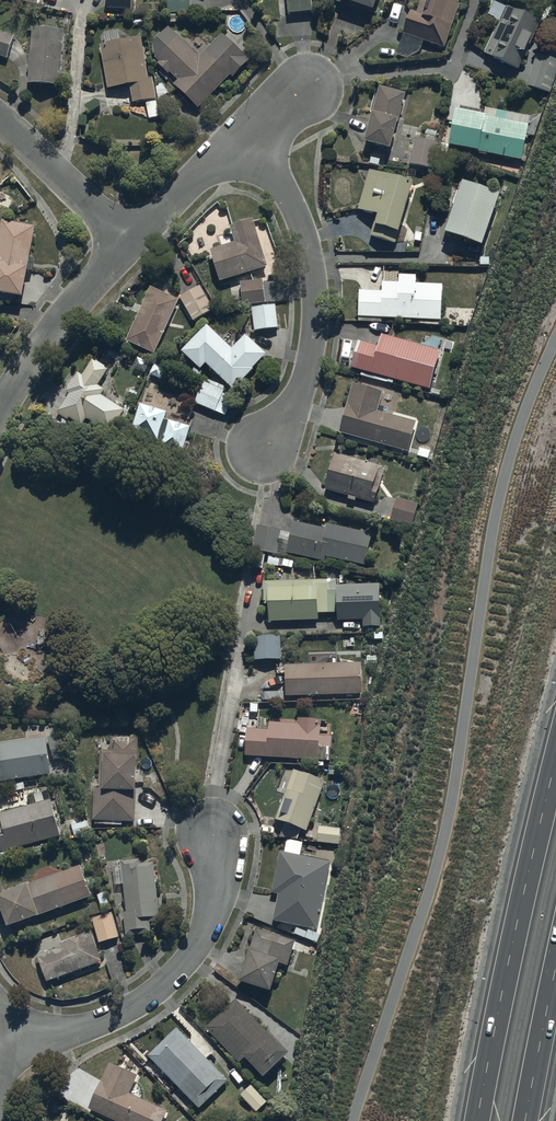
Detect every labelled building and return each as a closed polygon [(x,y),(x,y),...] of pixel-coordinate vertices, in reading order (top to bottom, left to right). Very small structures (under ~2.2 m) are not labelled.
[(107,11),(132,12),(132,0),(108,0),(107,11)] [(168,16),(191,15),(191,0),(168,0),(168,16)] [(289,17),(313,15),(312,0),(287,0),(289,17)] [(337,7),(374,18),(381,0),(339,0),(337,7)] [(416,15),(412,13),(404,35),(445,50),(460,7),(451,4),(453,0),(422,0),(416,15)] [(540,24),(507,9),(485,58),(519,73),(540,24)] [(170,30),(153,46),(155,62),(157,62),(159,64),(157,66),(176,86),(175,87),(198,111),(231,78),(234,82),(250,63),(223,37),(200,60),(170,30)] [(64,34),(34,32),(29,87),(60,89),(64,34)] [(122,45),(120,33),(104,36),(106,47),(101,47),(109,92),(130,88),(134,105),(157,101),(153,81),(149,81),(142,41),(122,45)] [(0,34),(0,59),(8,62),(16,39),(0,34)] [(536,58),(526,88),(551,96),(555,80),(555,65),(536,58)] [(392,155),(405,96),(380,90),(380,92),(376,91),(370,112),(374,113),(365,148),(392,155)] [(484,120),(457,115),(450,150),(522,163),(530,120),(486,112),(484,120)] [(438,147),(415,141),(409,167),(432,173),(438,147)] [(397,247),(413,189),(390,182),(391,180),(369,174),(358,213),(376,218),(370,239),(397,247)] [(502,200),(464,187),(447,238),(485,251),(502,200)] [(254,223),(230,229),(235,244),(209,253),(221,287),(270,271),(254,223)] [(25,302),(36,231),(4,225),(0,247),(0,298),(25,302)] [(417,278),(400,277),(399,285),(382,285),(383,293),(360,294),(358,320),(441,323),(443,288),(416,287),(417,278)] [(263,282),(241,285),(243,308),(266,306),(263,282)] [(201,289),(180,300),(194,324),(215,312),(201,289)] [(179,303),(150,290),(127,344),(155,357),(179,303)] [(276,307),(252,310),(255,334),(279,331),(276,307)] [(233,352),(207,327),(181,354),(201,373),(206,368),(234,393),(255,373),(254,372),(267,358),(246,338),(233,352)] [(441,354),(382,338),(380,349),(359,342),(351,371),(431,393),(441,354)] [(108,374),(105,371),(106,369),(97,363),(95,365),(92,363),(82,379),(77,375),(67,391),(69,392),(67,395),(70,397),(57,416),(68,423),(70,420),(83,429),(88,423),(110,437),(125,413),(101,397),(105,392),(99,388),(108,374)] [(166,371),(154,366),(150,377),(161,382),(166,371)] [(207,385),(203,383),(194,406),(225,418),(233,400),(223,396),(226,389),(208,382),(207,385)] [(383,396),(353,387),(340,435),(409,455),(417,425),(378,414),(383,396)] [(168,415),(140,407),(128,442),(144,448),(146,440),(159,443),(168,415)] [(170,424),(160,451),(182,457),(190,430),(170,424)] [(385,470),(334,456),(325,492),(376,505),(385,470)] [(418,507),(397,501),(390,522),(413,528),(418,507)] [(327,532),(294,525),(287,556),(325,564),(327,560),(366,568),(373,537),(328,527),(327,532)] [(282,533),(257,528),(252,552),(278,557),(282,533)] [(328,582),(264,584),(264,607),(269,607),(270,624),(319,623),(320,617),(339,616),(339,623),(363,623),(363,631),(381,631),(380,587),(364,587),(364,584),(341,584),(341,587),(337,588),(337,585),(328,584),(328,582)] [(281,641),(255,642),(255,664),(282,663),(281,641)] [(362,666),(285,668),(286,700),(363,698),(362,666)] [(298,727),(270,726),(269,733),(247,732),(245,758),(332,764),(333,740),(321,739),(322,723),(299,722),(298,727)] [(64,736),(47,740),(54,763),(70,759),(64,736)] [(52,778),(46,740),(0,747),(0,784),(52,778)] [(136,826),(138,742),(111,741),(111,753),(101,752),(100,792),(94,791),(93,824),(136,826)] [(326,784),(294,772),(275,824),(307,836),(326,784)] [(0,816),(0,820),(2,827),(0,827),(0,860),(10,857),(9,852),(61,839),(51,803),(0,816)] [(341,830),(319,828),(317,845),(339,847),(341,830)] [(318,931),(331,865),(300,859),(303,845),(288,842),(286,856),(280,855),(273,895),(279,897),(273,923),(318,931)] [(160,924),(154,865),(140,867),(139,863),(121,864),(121,866),(115,867),(117,888),(124,887),(127,915),(125,915),(127,939),(152,936),(151,925),(160,924)] [(26,889),(27,891),(0,901),(0,909),(9,933),(40,922),(39,919),(91,900),(80,870),(26,889)] [(112,916),(92,922),(99,947),(119,940),(112,916)] [(296,944),(257,932),(240,988),(272,998),(281,968),(288,970),(296,944)] [(38,958),(48,985),(102,965),(92,937),(61,948),(62,950),(38,958)] [(291,1059),(236,1003),(206,1032),(240,1066),(244,1062),(266,1084),(291,1059)] [(229,1084),(177,1032),(149,1060),(200,1112),(229,1084)] [(90,1111),(111,1120),(165,1120),(169,1114),(130,1096),(138,1079),(111,1066),(90,1111)] [(252,1088),(241,1099),(257,1115),(268,1105),(252,1088)]
